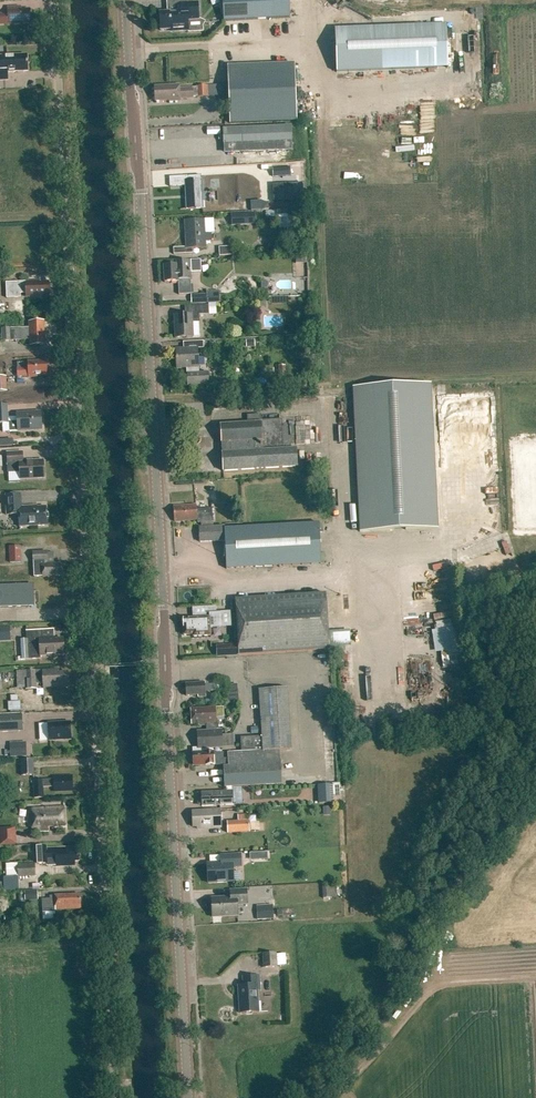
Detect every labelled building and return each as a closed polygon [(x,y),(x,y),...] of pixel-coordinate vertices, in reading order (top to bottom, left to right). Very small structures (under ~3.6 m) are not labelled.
[(223,22),(279,19),(290,18),(289,0),(222,0),(223,22)] [(159,16),(156,21),(157,23),(160,26),(160,30),(174,29),(174,33),(188,32),(188,33),(203,32),(202,26),(204,23),(204,21),(199,19),(198,3),(181,4),(182,11),(159,13),(159,16)] [(0,14),(0,24),(31,23),(30,9),(21,10),(21,7),(7,7),(8,14),(0,14)] [(335,29),(336,72),(448,68),(446,25),(335,29)] [(28,71),(27,55),(5,56),(0,57),(0,80),(7,80),(7,72),(28,71)] [(294,64),(227,66),(230,125),(297,122),(294,64)] [(197,97),(208,97),(207,85),(196,86),(196,87),(179,88),(179,85),(154,87),(155,102),(169,101),(169,102),(180,101),(180,99),(193,98),(193,97),(197,96),(197,97)] [(291,126),(223,129),(224,146),(226,146),(227,153),(292,150),(291,126)] [(272,168),(272,178),(291,176),(291,166),(272,168)] [(195,175),(169,177),(170,187),(185,186),(187,209),(203,208),(201,180),(195,180),(195,175)] [(293,184),(273,185),(274,202),(294,201),(293,184)] [(278,222),(302,221),(302,210),(277,212),(278,222)] [(232,226),(255,225),(254,213),(231,214),(232,226)] [(214,233),(213,219),(184,221),(186,247),(173,248),(174,254),(193,253),(193,249),(206,248),(206,241),(211,241),(211,233),(214,233)] [(219,247),(219,256),(233,256),(233,247),(219,247)] [(179,295),(191,294),(190,272),(200,272),(199,260),(189,260),(176,261),(177,264),(164,265),(164,282),(178,282),(179,295)] [(39,281),(6,283),(7,298),(21,297),(20,293),(26,293),(26,297),(40,297),(40,294),(49,294),(48,283),(39,284),(39,281)] [(268,288),(259,289),(259,298),(268,297),(268,288)] [(207,303),(220,303),(219,291),(207,291),(207,294),(191,295),(191,304),(207,303)] [(184,306),(185,314),(174,315),(175,338),(193,337),(192,322),(199,322),(199,315),(209,314),(209,305),(184,306)] [(20,328),(2,329),(2,341),(21,340),(30,339),(30,346),(45,345),(44,321),(29,322),(29,328),(20,328)] [(187,374),(187,385),(209,384),(208,373),(199,373),(198,367),(199,367),(198,348),(176,349),(177,368),(187,368),(187,374)] [(28,362),(17,363),(17,368),(18,377),(29,376),(29,377),(37,377),(37,376),(47,375),(46,361),(28,362)] [(353,387),(360,532),(438,529),(431,384),(353,387)] [(8,423),(7,405),(0,405),(0,423),(8,423)] [(41,412),(16,413),(17,422),(9,422),(9,431),(17,431),(42,430),(41,412)] [(247,424),(220,425),(223,471),(298,467),(296,449),(291,449),(291,445),(294,445),(294,436),(288,437),(288,426),(282,426),(282,419),(261,421),(261,415),(247,415),(247,424)] [(44,478),(43,460),(23,461),(22,452),(7,453),(7,464),(19,464),(20,479),(44,478)] [(21,494),(5,495),(6,515),(18,515),(19,527),(47,526),(46,507),(30,507),(30,506),(21,507),(21,494)] [(197,520),(197,523),(213,522),(212,508),(197,509),(196,505),(173,506),(174,522),(197,520)] [(321,564),(319,523),(225,528),(225,526),(199,527),(199,542),(225,541),(226,569),(321,564)] [(9,563),(21,563),(21,546),(9,547),(9,563)] [(47,552),(32,553),(33,561),(34,577),(42,576),(42,577),(62,576),(62,563),(48,564),(47,560),(48,560),(47,552)] [(34,606),(33,584),(0,585),(0,607),(34,606)] [(235,600),(239,655),(329,649),(326,594),(235,600)] [(215,606),(204,607),(205,611),(206,610),(206,613),(209,613),(209,618),(183,619),(184,635),(193,635),(193,637),(210,636),(210,627),(220,626),(219,612),(215,612),(215,606)] [(12,639),(11,627),(0,627),(0,639),(12,639)] [(432,630),(435,653),(441,652),(443,667),(459,665),(454,628),(432,630)] [(63,639),(54,640),(54,638),(42,639),(42,630),(26,631),(28,660),(40,659),(40,656),(64,655),(63,639)] [(237,643),(216,644),(216,656),(238,655),(237,643)] [(36,670),(25,671),(26,689),(37,689),(37,683),(43,683),(43,688),(68,686),(67,672),(58,673),(58,669),(36,670)] [(205,683),(186,684),(186,696),(198,695),(198,697),(206,697),(205,691),(215,690),(215,684),(208,685),(208,683),(205,683)] [(221,731),(198,732),(199,748),(195,748),(193,748),(193,754),(193,765),(205,764),(205,765),(216,765),(223,765),(223,767),(224,767),(225,787),(282,784),(280,750),(291,750),(287,688),(259,690),(262,736),(240,737),(241,752),(227,753),(228,758),(223,758),(223,753),(214,753),(213,747),(222,747),(221,731)] [(20,711),(20,702),(8,702),(8,710),(20,711)] [(191,709),(192,724),(199,724),(199,726),(217,725),(216,707),(191,709)] [(23,732),(22,715),(0,716),(0,733),(23,732)] [(70,722),(48,723),(49,741),(71,740),(70,722)] [(39,741),(47,741),(47,724),(39,724),(39,741)] [(21,743),(10,743),(10,756),(22,756),(21,743)] [(20,760),(21,776),(34,776),(33,760),(20,760)] [(53,779),(34,780),(34,798),(43,798),(43,787),(54,787),(54,792),(73,791),(72,776),(53,776),(53,779)] [(332,784),(317,785),(319,804),(333,803),(332,784)] [(201,792),(202,806),(233,805),(233,791),(202,793),(202,792),(201,792)] [(64,808),(31,809),(33,831),(49,830),(49,827),(65,826),(64,808)] [(192,811),(193,827),(197,827),(197,829),(221,828),(220,810),(192,811)] [(227,834),(249,833),(248,815),(237,815),(237,821),(226,822),(227,834)] [(0,829),(0,846),(15,846),(15,828),(0,829)] [(47,864),(46,858),(55,858),(56,866),(75,865),(75,861),(78,861),(78,851),(74,851),(74,847),(46,848),(46,846),(37,847),(38,864),(47,864)] [(240,854),(221,855),(221,863),(207,864),(208,883),(234,881),(233,867),(241,867),(240,854)] [(17,877),(35,876),(34,864),(17,864),(6,864),(6,891),(18,891),(17,877)] [(37,889),(24,890),(25,900),(37,899),(37,889)] [(238,916),(237,905),(247,904),(246,890),(230,890),(230,897),(211,898),(212,917),(238,916)] [(49,896),(49,899),(42,899),(42,909),(55,908),(55,910),(76,909),(76,906),(80,906),(80,894),(49,896)] [(274,906),(262,906),(262,920),(274,920),(274,906)] [(262,954),(262,969),(277,968),(276,954),(262,954)] [(243,986),(238,986),(240,1013),(259,1012),(257,990),(260,990),(259,976),(243,977),(243,986)]
